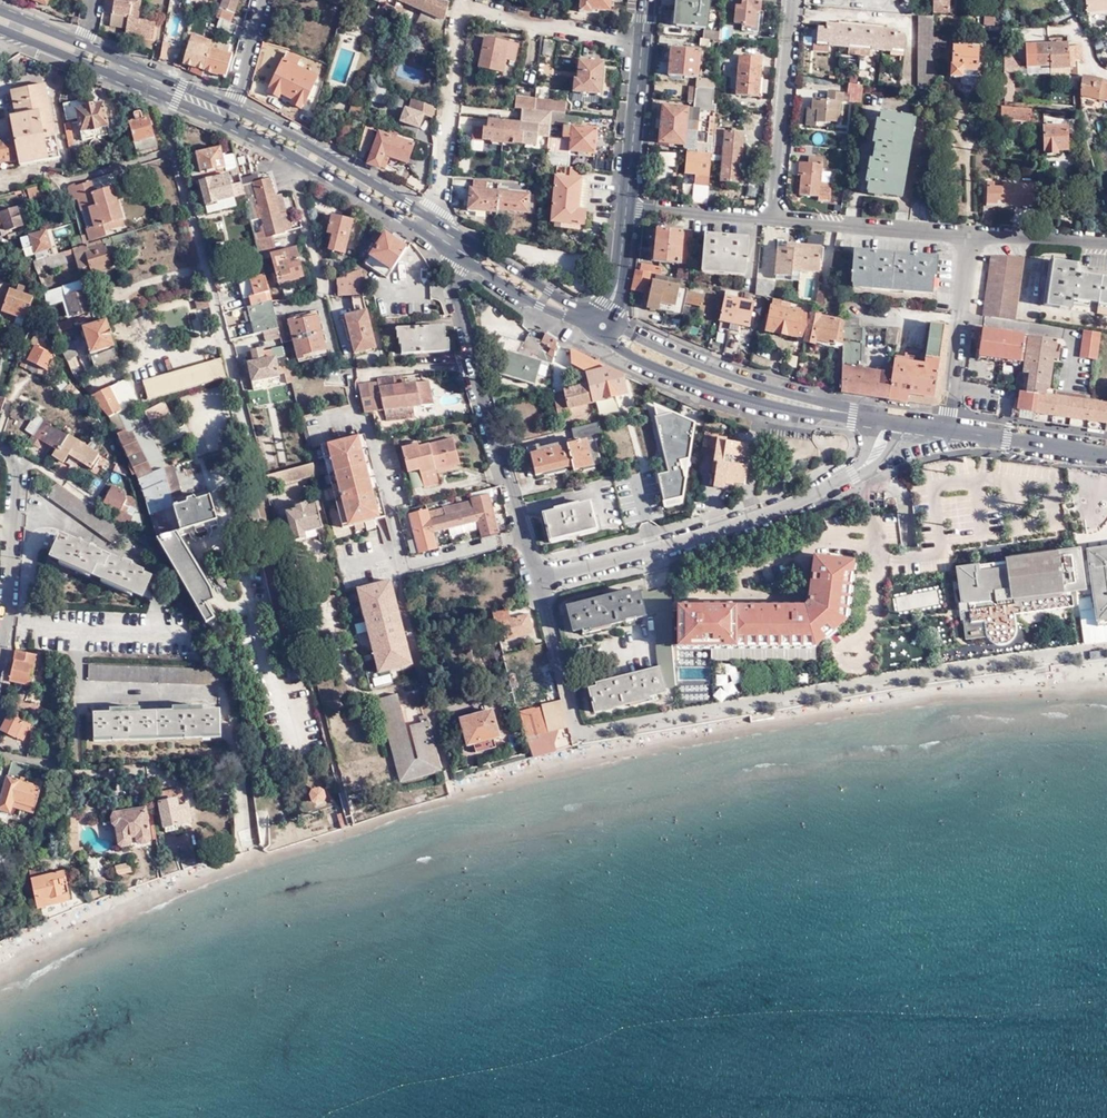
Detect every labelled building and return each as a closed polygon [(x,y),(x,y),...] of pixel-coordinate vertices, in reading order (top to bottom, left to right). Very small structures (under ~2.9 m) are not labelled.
[(103,13),(112,14),(129,18),(127,30),(126,35),(153,40),(156,21),(138,18),(141,1),(133,0),(106,0),(103,13)] [(220,21),(221,22),(231,25),(240,0),(239,0),(224,0),(217,20),(220,21)] [(399,0),(370,0),(369,2),(394,12),(397,3),(398,2),(399,0)] [(398,2),(397,3),(394,12),(390,26),(397,28),(403,5),(422,12),(444,21),(449,4),(438,0),(399,0),(398,2)] [(612,0),(581,0),(580,11),(592,12),(593,9),(611,11),(612,0)] [(676,25),(704,27),(706,0),(678,0),(676,25)] [(741,7),(738,7),(737,24),(741,24),(741,27),(753,28),(755,12),(759,12),(760,0),(742,0),(741,7)] [(932,13),(947,13),(946,0),(932,0),(932,13)] [(1086,10),(1106,9),(1106,0),(1085,0),(1086,10)] [(440,33),(444,21),(422,12),(420,18),(420,19),(418,24),(440,33)] [(110,27),(127,30),(129,18),(112,14),(110,27)] [(932,28),(932,16),(918,16),(917,86),(932,87),(932,56),(932,39),(932,28)] [(237,27),(231,25),(221,22),(218,30),(234,36),(237,27)] [(839,24),(827,23),(827,27),(818,27),(818,40),(814,40),(814,45),(829,46),(829,45),(850,47),(850,44),(873,47),(873,50),(893,52),(893,49),(906,50),(907,35),(898,35),(898,30),(887,29),(886,40),(882,40),(883,29),(870,28),(870,32),(854,30),(855,26),(843,24),(841,36),(838,36),(839,24)] [(719,40),(719,32),(704,31),(703,38),(705,39),(711,39),(719,40)] [(203,71),(210,50),(198,46),(200,38),(192,36),(183,64),(190,67),(189,72),(202,77),(203,71)] [(518,44),(484,37),(479,68),(503,72),(505,59),(514,61),(518,44)] [(213,42),(200,38),(198,46),(210,50),(213,42)] [(168,40),(163,39),(160,55),(164,57),(168,40)] [(944,39),(932,39),(932,56),(938,56),(938,45),(944,45),(944,39)] [(213,42),(210,50),(218,52),(221,44),(213,42)] [(218,52),(210,50),(203,71),(225,78),(232,56),(227,54),(229,47),(221,44),(218,52)] [(873,47),(850,44),(850,47),(849,54),(872,57),(873,50),(873,47)] [(1068,44),(1035,46),(1036,67),(1048,66),(1048,69),(1070,68),(1070,66),(1074,66),(1074,62),(1083,60),(1081,45),(1068,46),(1068,44)] [(684,76),(696,78),(699,50),(671,47),(668,75),(684,76)] [(961,77),(976,78),(977,48),(952,47),(951,77),(961,77)] [(391,50),(384,48),(383,54),(390,57),(391,50)] [(906,50),(893,49),(893,52),(893,57),(905,58),(906,50)] [(1008,52),(1005,68),(1009,69),(1017,71),(1020,59),(1013,58),(1014,53),(1008,52)] [(300,60),(286,54),(268,93),(279,98),(281,94),(293,100),(291,104),(302,110),(317,78),(297,68),(300,60)] [(762,58),(739,56),(736,95),(757,96),(758,77),(760,77),(762,58)] [(573,92),(600,95),(603,64),(579,62),(577,81),(574,80),(573,92)] [(976,86),(976,78),(961,77),(961,82),(964,86),(976,86)] [(323,80),(317,78),(302,110),(308,112),(323,80)] [(701,78),(696,78),(695,87),(715,89),(715,79),(701,78)] [(1084,79),(1083,103),(1095,106),(1099,99),(1106,100),(1106,81),(1104,81),(1084,79)] [(1003,80),(1004,97),(1019,100),(1018,89),(1012,89),(1012,80),(1010,80),(1003,80)] [(863,85),(849,83),(847,92),(862,94),(863,85)] [(20,159),(20,165),(61,160),(59,146),(51,86),(16,90),(20,116),(14,116),(17,139),(0,141),(0,162),(20,159)] [(713,104),(715,89),(695,87),(694,102),(713,104)] [(812,99),(811,110),(806,109),(805,126),(815,127),(816,122),(829,123),(829,121),(839,122),(841,102),(843,102),(844,93),(828,91),(827,100),(812,99)] [(599,103),(600,95),(573,92),(572,100),(599,103)] [(522,108),(532,110),(533,99),(514,97),(513,107),(522,108)] [(533,99),(532,110),(545,111),(546,100),(533,99)] [(85,100),(64,105),(68,122),(78,120),(82,140),(109,134),(102,103),(87,106),(85,100)] [(566,102),(546,100),(545,111),(550,112),(565,114),(566,102)] [(352,101),(347,115),(360,119),(364,104),(352,101)] [(431,118),(433,106),(426,104),(417,101),(417,103),(412,102),(411,111),(431,118)] [(713,104),(694,102),(693,109),(663,106),(659,142),(683,144),(683,150),(687,151),(706,152),(710,114),(714,114),(715,105),(715,104),(713,104)] [(659,142),(663,106),(658,105),(654,141),(659,142)] [(1031,108),(1003,105),(1002,118),(1030,120),(1031,108)] [(513,143),(537,145),(538,137),(548,138),(549,124),(550,112),(545,111),(532,110),(522,108),(520,123),(505,122),(502,143),(513,144),(513,143)] [(145,111),(128,115),(137,153),(157,148),(148,112),(145,111)] [(565,114),(550,112),(549,124),(563,126),(565,125),(565,114)] [(911,117),(881,112),(868,192),(898,198),(911,117)] [(1092,132),(1088,119),(1081,121),(1084,130),(1085,134),(1092,132)] [(502,143),(505,122),(489,120),(488,128),(474,127),(473,140),(482,142),(482,139),(491,140),(491,142),(502,143)] [(1070,121),(1044,122),(1044,154),(1057,153),(1057,150),(1071,150),(1070,121)] [(568,151),(588,153),(594,154),(596,129),(565,125),(563,126),(562,137),(570,138),(568,151)] [(364,126),(357,151),(365,153),(372,128),(364,126)] [(723,145),(724,130),(713,129),(711,146),(723,147),(723,145)] [(743,132),(724,130),(723,145),(723,147),(719,180),(739,182),(743,132)] [(380,131),(372,151),(388,160),(389,157),(408,164),(415,145),(380,131)] [(224,145),(231,171),(237,169),(232,148),(224,145)] [(219,146),(194,153),(199,173),(201,173),(202,178),(226,172),(219,146)] [(385,168),(388,160),(372,151),(368,163),(380,168),(381,166),(385,168)] [(568,154),(567,168),(581,169),(586,170),(588,153),(568,151),(568,154)] [(706,152),(687,151),(685,172),(684,175),(696,176),(695,186),(707,187),(709,174),(711,152),(706,152)] [(193,175),(199,173),(194,153),(188,154),(193,175)] [(546,153),(545,166),(555,167),(567,168),(568,154),(546,153)] [(802,176),(800,195),(818,197),(818,201),(828,203),(830,188),(820,187),(822,173),(823,165),(824,158),(810,156),(809,163),(804,162),(802,176)] [(567,168),(555,167),(550,222),(583,226),(584,212),(579,211),(577,210),(580,181),(581,169),(567,168)] [(831,174),(822,173),(820,187),(830,188),(831,174)] [(205,205),(245,195),(242,185),(241,183),(231,186),(228,175),(199,183),(205,205)] [(241,183),(242,185),(257,181),(255,176),(240,180),(241,183)] [(257,181),(242,185),(245,195),(246,203),(254,201),(259,220),(261,227),(257,228),(258,232),(256,233),(257,239),(268,236),(281,233),(277,214),(272,196),(267,178),(257,181)] [(485,181),(471,180),(471,186),(468,186),(466,209),(484,210),(485,208),(532,211),(533,197),(529,196),(530,191),(485,188),(485,181)] [(579,211),(584,212),(587,181),(580,181),(577,210),(579,211)] [(982,203),(997,203),(996,186),(990,186),(990,182),(983,181),(982,203)] [(104,225),(110,224),(101,190),(94,192),(91,183),(76,187),(76,185),(68,187),(71,198),(79,197),(91,240),(106,235),(105,232),(103,226),(104,225)] [(1005,186),(1004,203),(1033,204),(1034,185),(1005,184),(1005,186)] [(42,186),(28,190),(31,199),(45,195),(42,186)] [(707,187),(695,186),(693,202),(706,203),(707,187)] [(1005,186),(996,186),(997,203),(1004,203),(1005,186)] [(114,187),(101,190),(110,224),(117,222),(123,220),(114,187)] [(737,189),(725,187),(724,198),(736,199),(737,189)] [(279,195),(272,196),(277,214),(284,213),(279,195)] [(236,198),(205,205),(207,213),(238,206),(236,198)] [(254,201),(246,203),(251,222),(259,220),(254,201)] [(24,207),(17,208),(21,225),(28,223),(24,207)] [(1,236),(8,234),(7,229),(21,225),(17,208),(0,213),(0,232),(1,236)] [(288,231),(284,213),(277,214),(281,233),(288,231)] [(352,220),(332,214),(327,232),(332,233),(328,249),(343,253),(352,220)] [(110,224),(112,230),(125,227),(123,220),(117,222),(110,224)] [(583,226),(550,222),(550,227),(582,231),(583,226)] [(112,230),(110,224),(104,225),(103,226),(105,232),(112,230)] [(386,266),(392,270),(407,248),(385,234),(384,235),(377,230),(371,239),(378,244),(365,264),(381,274),(386,266)] [(689,265),(692,233),(657,230),(654,261),(681,264),(689,265)] [(1,236),(0,236),(0,242),(17,237),(16,231),(8,234),(1,236)] [(133,231),(114,237),(102,240),(109,267),(117,264),(112,244),(135,238),(133,231)] [(44,258),(51,256),(44,232),(19,239),(23,254),(27,256),(28,259),(32,261),(44,258)] [(74,249),(83,246),(79,232),(70,235),(74,249)] [(273,255),(268,236),(257,239),(256,240),(260,255),(266,254),(267,257),(269,256),(273,255)] [(721,240),(705,238),(702,269),(742,273),(745,242),(730,241),(731,237),(721,236),(721,240)] [(109,267),(102,240),(83,246),(74,249),(71,250),(77,271),(81,270),(83,275),(109,267)] [(793,250),(778,249),(775,276),(791,278),(792,270),(818,273),(820,248),(794,245),(793,250)] [(273,255),(269,256),(271,263),(276,284),(301,278),(293,249),(273,255)] [(63,252),(54,255),(56,262),(48,264),(49,270),(67,264),(63,252)] [(249,276),(264,272),(261,260),(258,261),(256,252),(250,254),(252,263),(246,264),(249,276)] [(935,260),(855,253),(852,284),(932,291),(935,260)] [(56,262),(54,255),(51,256),(44,258),(46,265),(48,264),(56,262)] [(991,256),(982,316),(1014,320),(1023,256),(991,256)] [(46,265),(44,258),(32,261),(34,269),(46,265)] [(1053,260),(1051,272),(1053,272),(1050,296),(1047,296),(1046,306),(1071,310),(1072,300),(1106,305),(1106,279),(1076,274),(1078,264),(1053,260)] [(640,263),(639,270),(640,270),(649,272),(660,274),(660,267),(640,263)] [(689,265),(681,264),(681,268),(679,268),(678,278),(680,279),(688,281),(689,265)] [(387,279),(392,270),(386,266),(381,274),(387,279)] [(640,270),(639,270),(635,269),(631,286),(645,289),(649,272),(640,270)] [(272,301),(264,272),(249,276),(249,278),(239,281),(244,299),(248,297),(251,306),(272,301)] [(336,279),(337,287),(352,287),(362,287),(361,279),(351,272),(336,279)] [(678,287),(680,279),(678,278),(668,276),(666,285),(651,282),(646,307),(681,315),(684,303),(699,306),(701,306),(703,296),(685,292),(686,289),(678,287)] [(303,285),(301,278),(276,284),(278,291),(303,285)] [(756,280),(754,294),(764,297),(773,298),(774,282),(756,280)] [(62,287),(63,289),(71,316),(89,311),(81,281),(62,287)] [(15,291),(8,289),(1,310),(26,318),(33,298),(22,294),(25,287),(18,285),(15,291)] [(352,296),(352,287),(337,287),(337,296),(352,296)] [(362,287),(352,287),(352,296),(362,295),(362,287)] [(205,295),(203,288),(188,293),(190,300),(205,295)] [(71,316),(63,289),(53,292),(52,290),(42,293),(43,307),(58,303),(64,318),(71,316)] [(827,292),(817,291),(814,307),(824,309),(826,296),(827,292)] [(743,300),(723,296),(718,321),(729,324),(728,329),(737,331),(738,325),(748,327),(753,303),(743,300)] [(209,309),(206,297),(194,301),(197,312),(209,309)] [(375,349),(361,297),(350,297),(354,314),(344,316),(348,332),(354,330),(356,337),(350,338),(354,354),(375,349)] [(805,337),(809,316),(801,313),(780,307),(781,302),(772,300),(766,331),(796,337),(797,336),(805,337)] [(277,319),(272,301),(251,306),(248,307),(256,334),(263,332),(279,329),(277,319)] [(838,321),(809,314),(809,316),(805,337),(803,342),(814,344),(815,341),(834,345),(834,348),(841,350),(842,334),(836,333),(838,321)] [(299,319),(289,322),(294,341),(299,361),(309,358),(308,355),(315,353),(316,356),(326,353),(316,315),(306,317),(306,320),(299,321),(299,319)] [(281,319),(277,319),(279,329),(282,339),(283,343),(287,342),(281,319)] [(842,319),(842,327),(860,328),(859,319),(842,319)] [(58,332),(70,329),(72,328),(70,322),(54,327),(55,333),(58,332)] [(105,323),(81,330),(95,372),(118,365),(105,323)] [(929,323),(925,349),(940,350),(943,325),(929,323)] [(979,339),(982,324),(975,323),(973,338),(979,339)] [(1018,409),(1035,411),(1038,387),(1048,389),(1057,338),(1025,331),(982,324),(979,339),(976,355),(1017,358),(1021,359),(1018,409)] [(438,327),(382,329),(385,339),(397,339),(397,344),(399,344),(400,353),(442,351),(442,338),(438,338),(438,327)] [(862,328),(860,328),(842,327),(842,334),(841,350),(840,392),(875,397),(879,371),(861,368),(862,328)] [(73,339),(70,329),(58,332),(55,333),(54,334),(66,362),(78,356),(71,340),(73,339)] [(282,339),(279,329),(263,332),(266,343),(282,339)] [(896,345),(898,329),(887,329),(885,344),(896,345)] [(244,330),(228,334),(229,341),(246,337),(244,330)] [(1096,360),(1100,333),(1082,330),(1078,357),(1096,360)] [(559,341),(546,333),(542,344),(557,352),(559,341)] [(524,346),(521,354),(530,357),(532,351),(539,353),(542,346),(538,344),(540,339),(529,334),(524,346)] [(38,338),(32,336),(24,354),(20,362),(25,364),(26,362),(45,370),(50,358),(48,357),(50,354),(48,353),(48,352),(42,349),(43,346),(36,342),(38,338)] [(299,361),(294,341),(287,342),(292,362),(299,361)] [(293,383),(290,372),(284,349),(274,352),(275,356),(265,358),(263,352),(262,348),(245,352),(248,362),(253,361),(253,362),(247,364),(252,381),(285,373),(287,384),(293,383)] [(925,349),(924,357),(924,358),(938,360),(940,350),(925,349)] [(265,358),(275,356),(274,352),(273,350),(263,352),(265,358)] [(530,357),(521,354),(509,350),(502,374),(534,384),(541,360),(530,357)] [(587,375),(589,385),(591,384),(595,401),(627,394),(625,386),(622,374),(572,350),(572,365),(587,375)] [(904,359),(894,357),(891,371),(888,394),(887,399),(907,401),(933,405),(935,405),(937,404),(939,403),(940,401),(941,399),(944,375),(937,374),(938,360),(924,358),(924,357),(909,355),(907,362),(904,362),(904,359)] [(221,363),(143,386),(148,401),(225,378),(221,363)] [(875,397),(887,399),(888,394),(891,371),(879,371),(875,397)] [(377,383),(359,386),(365,412),(373,411),(384,410),(386,422),(413,419),(412,407),(433,405),(428,383),(403,383),(402,375),(377,380),(377,383)] [(89,395),(106,416),(115,412),(119,411),(124,409),(140,405),(123,378),(106,389),(103,390),(101,388),(89,395)] [(569,409),(595,402),(595,401),(591,384),(589,385),(563,391),(566,399),(554,402),(558,417),(566,416),(565,411),(569,410),(569,409)] [(1056,390),(1048,389),(1038,387),(1035,411),(1040,412),(1052,414),(1055,396),(1056,390)] [(1052,414),(1069,416),(1072,398),(1055,396),(1052,414)] [(1090,401),(1072,398),(1069,416),(1088,419),(1090,401)] [(1106,422),(1106,413),(1106,403),(1090,401),(1088,419),(1106,422)] [(23,408),(12,402),(10,411),(20,414),(23,408)] [(165,403),(146,413),(153,428),(173,417),(165,403)] [(106,416),(139,480),(153,473),(161,471),(165,470),(166,469),(145,426),(143,427),(138,417),(129,421),(124,409),(119,411),(115,412),(106,416)] [(661,410),(654,470),(662,471),(658,502),(684,505),(694,414),(661,410)] [(20,414),(10,411),(7,418),(18,421),(20,414)] [(1034,419),(1051,423),(1051,422),(1052,416),(1052,414),(1040,412),(1035,411),(1034,419)] [(1051,422),(1051,423),(1068,425),(1068,424),(1069,418),(1069,416),(1052,414),(1052,416),(1051,422)] [(1088,419),(1069,416),(1069,418),(1068,424),(1068,425),(1086,427),(1088,419)] [(49,446),(58,432),(51,427),(52,426),(36,417),(32,424),(27,432),(33,436),(29,443),(39,450),(44,442),(49,446)] [(1106,422),(1088,419),(1086,427),(1104,430),(1106,422)] [(602,437),(599,423),(572,430),(575,443),(531,454),(535,475),(572,467),(573,471),(600,464),(594,439),(602,437)] [(56,450),(64,436),(58,432),(49,446),(56,450)] [(719,434),(705,432),(702,446),(716,448),(714,461),(718,462),(716,473),(714,487),(725,489),(725,485),(734,487),(734,485),(735,480),(743,481),(748,459),(743,458),(746,445),(726,442),(726,444),(717,442),(718,438),(719,434)] [(362,434),(329,443),(343,500),(337,502),(342,521),(373,513),(375,518),(386,516),(382,501),(374,503),(374,500),(371,501),(370,494),(376,492),(362,434)] [(365,434),(362,434),(376,492),(370,494),(371,501),(374,500),(374,503),(382,501),(365,434)] [(419,469),(435,465),(459,459),(453,434),(418,443),(416,436),(400,440),(407,468),(418,465),(419,469)] [(68,456),(74,460),(76,457),(91,466),(97,456),(97,455),(65,436),(64,436),(56,450),(51,458),(62,465),(68,456)] [(322,445),(337,502),(343,500),(329,443),(322,445)] [(524,444),(509,448),(511,458),(526,455),(524,444)] [(89,469),(91,466),(76,457),(74,460),(89,469)] [(316,474),(313,464),(264,476),(266,483),(273,482),(273,485),(316,474)] [(438,479),(435,465),(419,469),(423,483),(438,479)] [(165,470),(161,471),(169,497),(172,496),(186,493),(178,466),(165,470)] [(153,473),(139,480),(144,489),(144,504),(155,543),(196,612),(204,625),(212,620),(204,605),(212,602),(207,589),(173,533),(214,521),(208,498),(195,502),(191,499),(185,501),(184,504),(175,507),(172,508),(169,497),(161,471),(153,473)] [(409,473),(413,488),(422,486),(419,471),(409,473)] [(55,484),(40,494),(112,545),(126,535),(55,484)] [(140,526),(136,513),(124,506),(127,500),(125,493),(113,487),(104,503),(120,512),(119,516),(131,523),(132,522),(140,526)] [(471,494),(472,499),(489,495),(490,498),(494,498),(495,495),(493,488),(471,494)] [(427,510),(410,514),(416,539),(419,551),(437,547),(433,532),(477,522),(481,536),(498,532),(490,498),(489,495),(472,499),(473,503),(429,514),(427,510)] [(260,518),(267,517),(262,499),(259,500),(256,501),(260,518)] [(297,510),(286,513),(294,542),(317,537),(315,530),(323,528),(317,505),(307,508),(306,504),(296,507),(297,510)] [(593,504),(545,516),(551,541),(599,529),(593,504)] [(343,527),(375,518),(373,513),(342,521),(343,527)] [(264,545),(274,543),(267,517),(260,518),(257,519),(264,545)] [(152,578),(59,538),(51,558),(143,598),(144,596),(151,599),(156,586),(150,583),(152,578)] [(419,551),(416,539),(408,540),(411,553),(419,551)] [(1015,615),(1077,606),(1077,599),(1093,597),(1097,627),(1106,626),(1106,548),(1082,552),(1085,573),(1082,573),(1084,590),(1013,600),(1015,615)] [(1016,629),(1015,615),(1013,600),(1084,590),(1082,573),(1079,550),(1005,560),(1006,568),(994,570),(993,567),(991,566),(989,566),(988,564),(957,568),(962,603),(968,602),(971,622),(984,621),(986,633),(987,635),(988,638),(989,640),(991,641),(993,643),(995,644),(997,645),(999,645),(1001,645),(1004,645),(1006,644),(1008,643),(1010,642),(1012,641),(1013,639),(1015,637),(1016,635),(1016,633),(1016,629)] [(737,607),(682,608),(677,608),(678,620),(678,647),(713,647),(815,647),(846,621),(854,562),(814,557),(807,603),(803,607),(761,607),(761,595),(737,595),(737,607)] [(391,580),(387,581),(403,642),(407,641),(391,580)] [(403,642),(387,581),(358,589),(360,599),(364,597),(367,609),(363,610),(368,628),(372,627),(375,639),(371,640),(378,668),(412,659),(407,641),(403,642)] [(671,592),(671,591),(671,588),(647,594),(646,591),(630,595),(630,593),(568,609),(574,632),(591,628),(592,631),(656,615),(659,670),(597,686),(597,689),(589,691),(595,713),(648,700),(648,697),(665,693),(664,689),(676,686),(674,644),(672,620),(671,592)] [(682,590),(671,591),(671,592),(672,620),(678,620),(677,608),(682,608),(682,590)] [(968,602),(962,603),(958,604),(961,624),(964,624),(966,637),(987,635),(986,633),(984,621),(971,622),(968,602)] [(512,618),(510,609),(503,610),(492,613),(495,623),(500,622),(506,641),(533,633),(528,614),(512,618)] [(360,647),(356,632),(348,634),(352,649),(360,647)] [(814,660),(815,647),(713,647),(713,660),(814,660)] [(17,652),(13,669),(11,683),(31,688),(36,665),(46,668),(46,667),(48,659),(37,657),(17,652)] [(413,664),(412,659),(378,668),(380,674),(413,664)] [(13,669),(4,667),(1,684),(10,686),(11,683),(13,669)] [(335,667),(317,671),(328,712),(345,708),(335,667)] [(220,674),(90,669),(89,684),(220,689),(220,674)] [(302,710),(311,704),(304,694),(296,699),(302,710)] [(399,783),(443,771),(429,721),(428,718),(424,715),(419,716),(421,723),(414,725),(424,763),(412,766),(395,702),(399,701),(397,694),(378,699),(399,783)] [(415,761),(399,701),(395,702),(412,766),(424,763),(414,725),(410,726),(419,760),(415,761)] [(549,734),(569,729),(562,701),(542,706),(549,734)] [(524,729),(527,742),(539,739),(539,737),(549,734),(542,706),(533,709),(536,719),(531,720),(532,727),(524,729)] [(111,717),(95,717),(96,746),(222,742),(221,714),(205,714),(204,710),(174,711),(174,715),(142,716),(142,712),(111,713),(111,717)] [(490,710),(459,719),(467,745),(473,744),(476,753),(495,747),(493,738),(498,736),(490,710)] [(22,731),(27,721),(20,717),(16,715),(11,712),(3,729),(16,736),(19,729),(22,731)] [(306,716),(309,736),(319,734),(316,715),(306,716)] [(554,751),(549,734),(539,737),(539,739),(527,742),(532,757),(554,751)] [(13,763),(10,776),(9,779),(7,778),(0,804),(0,813),(12,816),(14,809),(35,814),(42,787),(25,783),(26,782),(29,767),(13,763)] [(343,775),(347,789),(356,787),(352,773),(343,775)] [(324,793),(319,790),(315,791),(312,796),(313,801),(317,803),(323,802),(325,798),(324,793)] [(183,792),(163,797),(165,806),(162,806),(169,836),(181,833),(179,827),(194,824),(190,808),(187,808),(183,792)] [(155,820),(154,812),(147,813),(147,811),(145,812),(116,816),(121,846),(125,849),(131,848),(134,845),(140,844),(143,848),(149,847),(151,843),(152,843),(149,822),(155,820)] [(348,828),(345,814),(337,816),(341,830),(348,828)] [(78,819),(68,818),(69,836),(78,836),(78,819)] [(252,848),(251,839),(249,840),(248,831),(239,833),(241,842),(239,842),(241,850),(252,848)] [(78,836),(69,836),(69,855),(78,855),(78,836)] [(35,902),(68,894),(66,884),(68,884),(68,863),(61,864),(61,872),(43,877),(41,868),(27,871),(35,902)] [(131,864),(116,867),(118,877),(133,873),(131,864)] [(69,901),(68,894),(35,902),(37,909),(69,901)]
